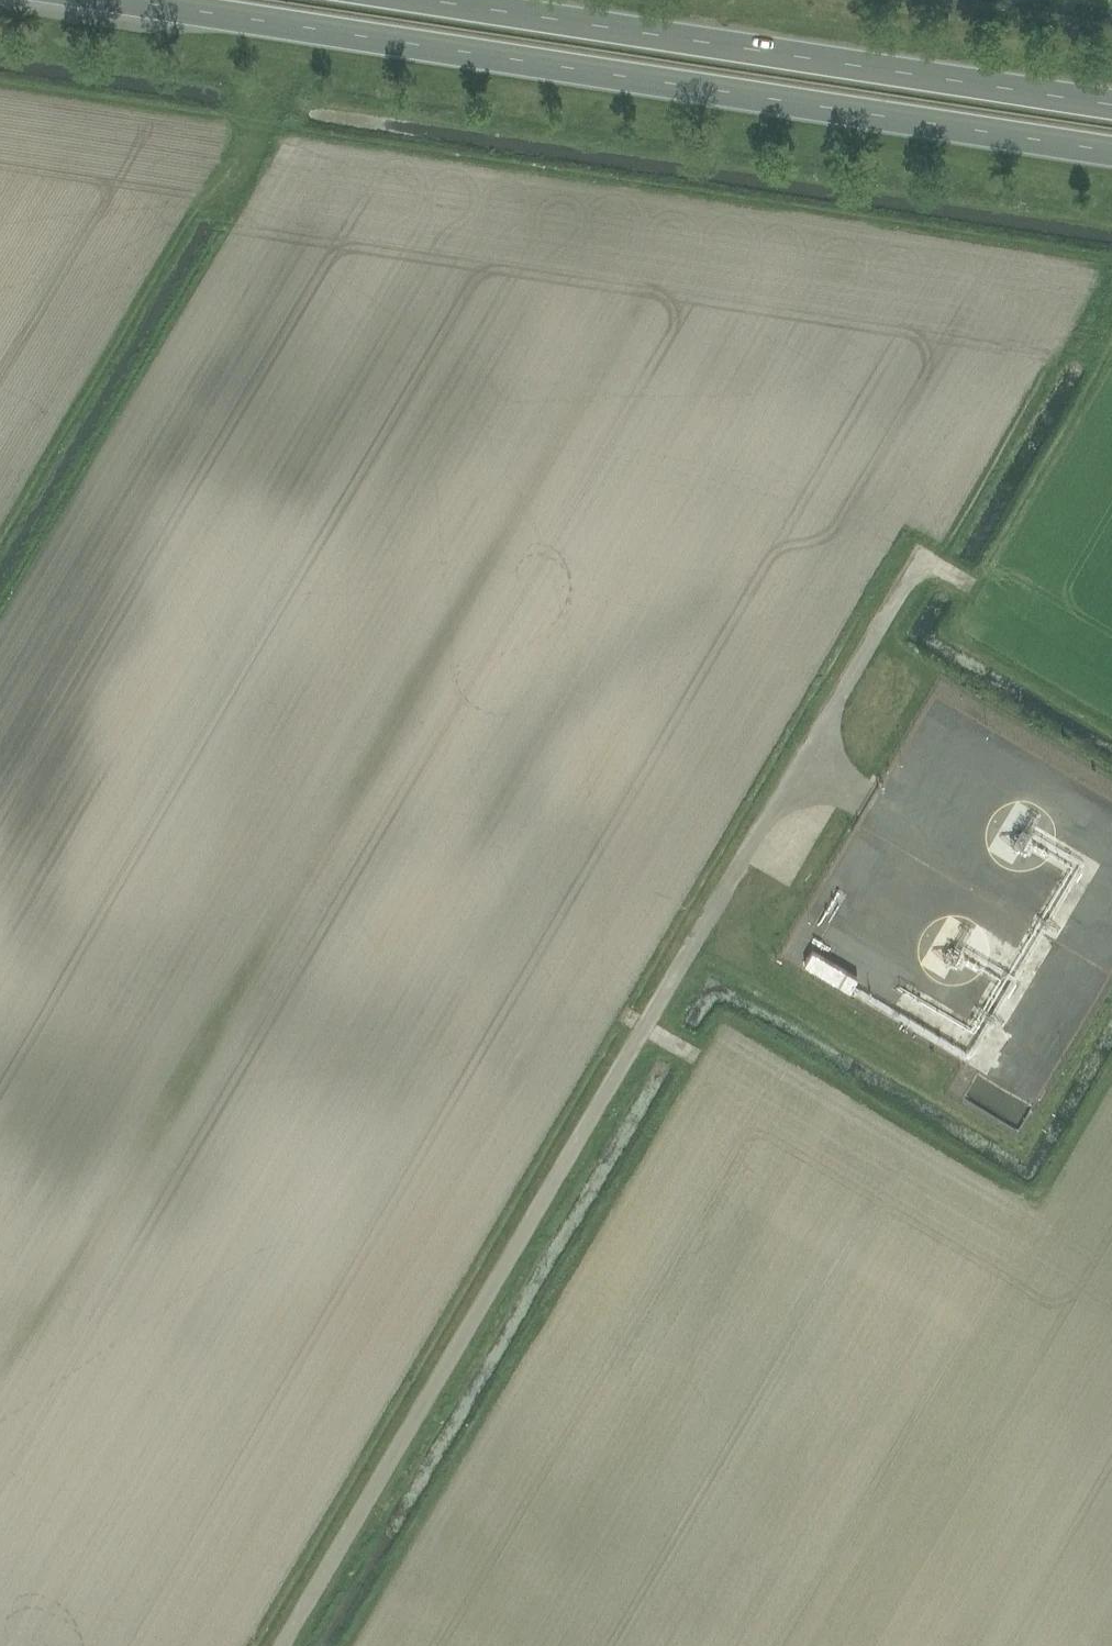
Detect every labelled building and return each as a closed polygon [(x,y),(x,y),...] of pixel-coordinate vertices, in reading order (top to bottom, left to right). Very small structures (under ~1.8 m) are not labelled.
[(808,951),(802,966),(854,988),(860,973),(808,951)]
